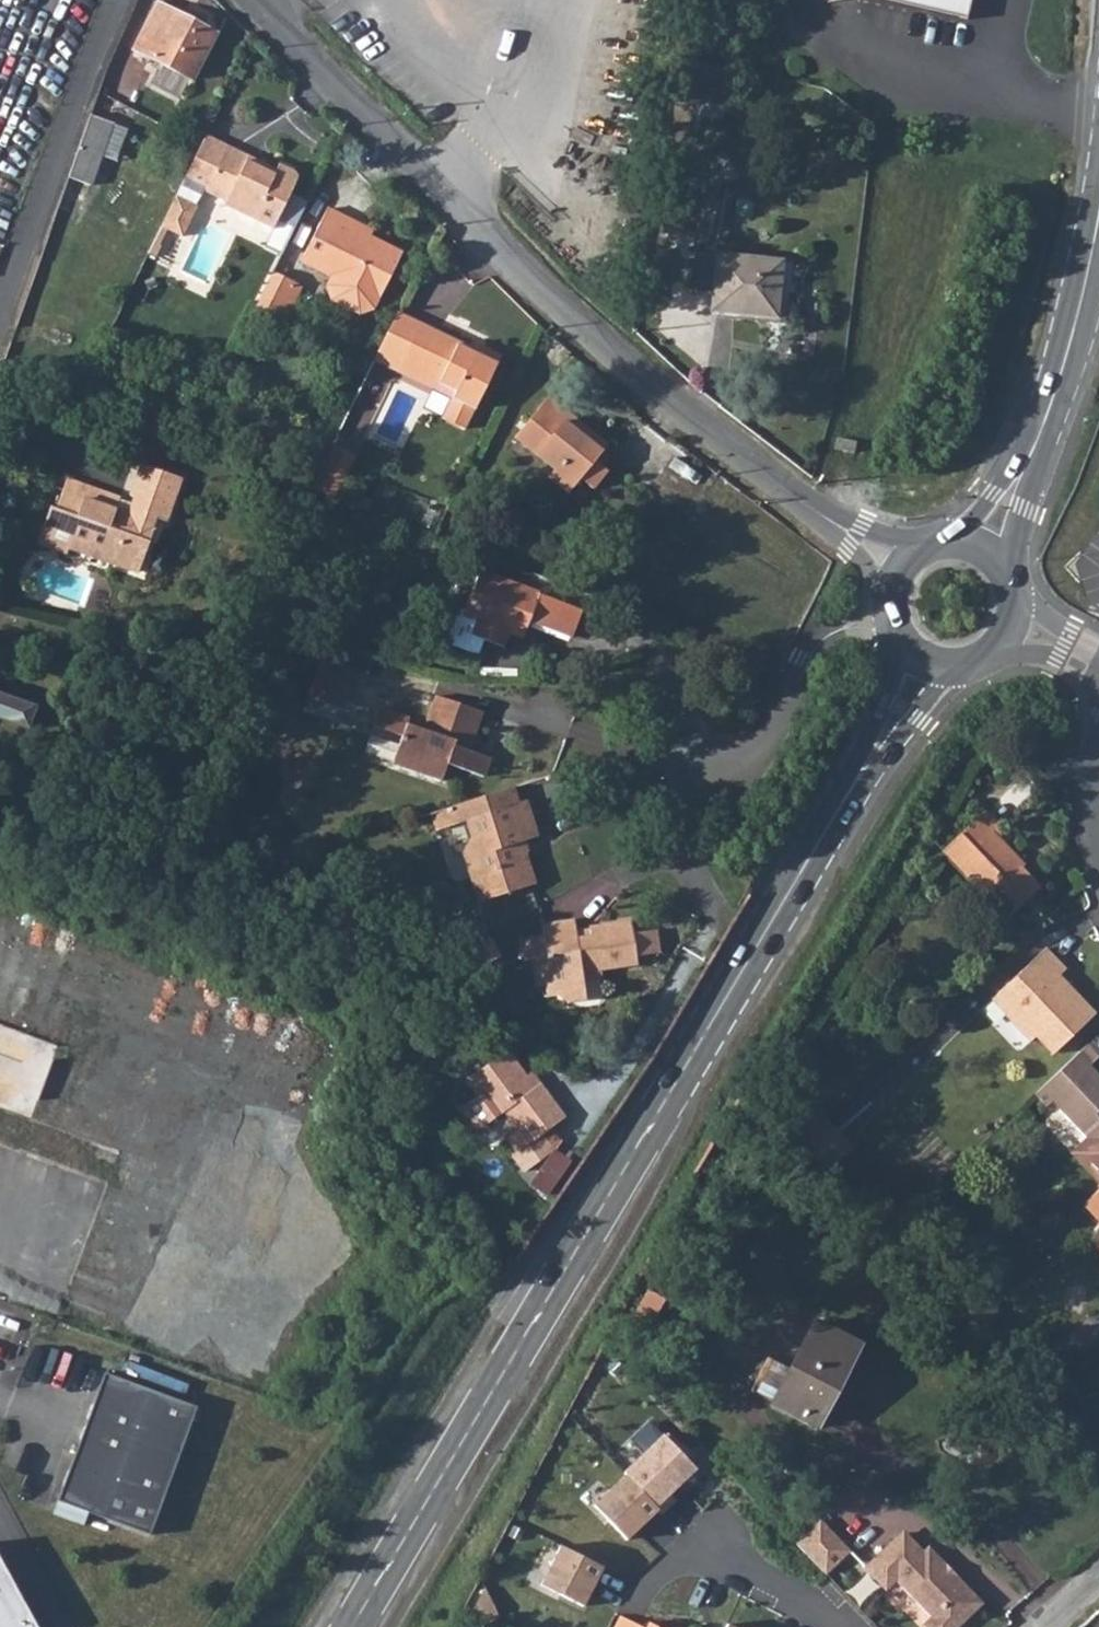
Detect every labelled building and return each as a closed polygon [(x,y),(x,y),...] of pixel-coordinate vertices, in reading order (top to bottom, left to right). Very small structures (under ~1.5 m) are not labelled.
[(966,16),(969,0),(896,0),(966,16)] [(132,49),(192,78),(214,33),(156,3),(132,49)] [(65,177),(87,185),(109,122),(88,114),(65,177)] [(229,146),(208,136),(187,176),(209,187),(229,146)] [(206,192),(226,202),(225,206),(274,230),(295,186),(297,179),(297,176),(295,173),(282,166),(277,176),(250,163),(252,157),(229,146),(209,187),(206,192)] [(198,206),(177,196),(162,226),(182,236),(198,206)] [(335,305),(363,319),(378,314),(407,257),(346,227),(350,221),(332,212),(306,265),(336,280),(331,290),(335,305)] [(714,310),(778,318),(784,261),(721,253),(714,310)] [(258,308),(278,318),(295,284),(275,274),(258,308)] [(278,318),(285,321),(301,287),(295,284),(278,318)] [(381,354),(404,366),(424,324),(402,313),(381,354)] [(424,324),(404,366),(458,392),(446,417),(470,428),(506,357),(481,345),(477,354),(462,347),(464,343),(424,324)] [(572,418),(550,400),(518,438),(558,470),(551,478),(572,495),(583,481),(595,491),(610,473),(598,463),(610,448),(589,432),(584,438),(567,424),(572,418)] [(861,443),(841,439),(838,451),(858,455),(861,443)] [(46,522),(73,531),(69,541),(74,542),(104,552),(103,556),(140,569),(158,516),(131,507),(129,511),(117,506),(120,497),(66,479),(57,506),(52,505),(46,522)] [(46,522),(40,539),(71,550),(74,542),(69,541),(73,531),(46,522)] [(465,615),(480,621),(474,637),(503,648),(510,632),(525,638),(530,622),(571,637),(582,609),(481,570),(465,615)] [(805,695),(812,697),(815,688),(808,685),(805,695)] [(0,691),(0,717),(23,725),(31,703),(0,691)] [(371,725),(402,736),(393,759),(442,778),(456,744),(468,748),(483,710),(437,693),(422,730),(406,724),(409,718),(378,707),(371,725)] [(431,813),(437,831),(469,820),(518,804),(511,786),(431,813)] [(469,820),(474,836),(466,852),(482,902),(536,885),(523,841),(538,837),(527,802),(518,804),(469,820)] [(941,846),(1005,914),(1038,883),(989,831),(998,823),(982,807),(941,846)] [(521,952),(523,965),(531,964),(542,962),(547,990),(556,989),(557,1002),(568,1008),(586,1005),(583,984),(599,982),(598,973),(637,967),(635,958),(658,955),(655,932),(633,935),(632,924),(591,930),(591,934),(592,940),(577,942),(576,935),(574,922),(542,927),(545,943),(545,948),(521,952)] [(520,947),(521,952),(545,948),(545,943),(520,947)] [(998,991),(1012,1006),(1006,1012),(1031,1039),(1037,1033),(1054,1050),(1094,1012),(1077,994),(1072,998),(1054,979),(1064,968),(1045,947),(998,991)] [(1098,1055),(1098,1031),(1087,1042),(1098,1055)] [(1046,1103),(1051,1098),(1090,1140),(1082,1163),(1098,1181),(1098,1073),(1090,1064),(1098,1055),(1087,1042),(1035,1092),(1046,1103)] [(525,1078),(506,1053),(465,1083),(477,1100),(460,1113),(476,1133),(502,1114),(518,1134),(509,1141),(519,1154),(542,1136),(565,1120),(539,1085),(533,1089),(525,1078)] [(519,1154),(513,1159),(527,1177),(556,1155),(542,1136),(519,1154)] [(1098,1220),(1098,1188),(1084,1203),(1098,1220)] [(769,1400),(812,1423),(831,1388),(824,1385),(847,1341),(811,1322),(769,1400)] [(195,1409),(103,1374),(56,1502),(148,1537),(195,1409)] [(620,1454),(630,1465),(659,1438),(648,1427),(620,1454)] [(624,1477),(592,1506),(625,1541),(656,1512),(624,1477)] [(852,1557),(822,1525),(798,1548),(828,1580),(852,1557)] [(867,1573),(885,1592),(891,1592),(899,1585),(934,1622),(929,1626),(967,1626),(982,1613),(982,1607),(932,1553),(927,1558),(910,1540),(904,1540),(867,1573)] [(559,1551),(540,1589),(582,1610),(601,1572),(559,1551)] [(0,1567),(0,1626),(32,1626),(0,1567)] [(475,1626),(490,1626),(498,1624),(483,1592),(470,1617),(475,1626)] [(619,1615),(613,1626),(642,1626),(619,1615)]
